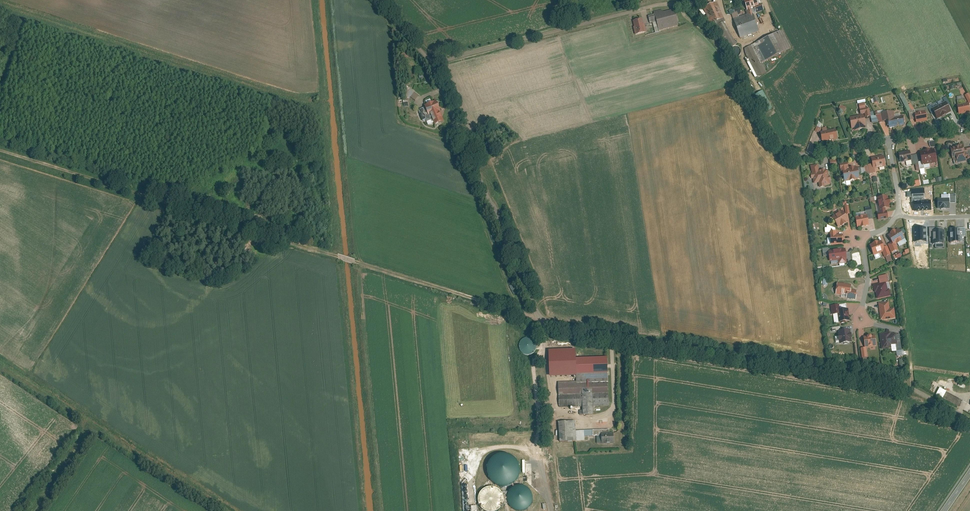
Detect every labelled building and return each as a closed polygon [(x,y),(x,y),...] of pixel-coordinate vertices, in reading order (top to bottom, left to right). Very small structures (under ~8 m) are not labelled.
[(757,0),(747,0),(745,1),(748,10),(753,8),(755,8),(756,7),(756,6),(759,5),(757,0)] [(725,17),(717,1),(704,8),(711,24),(725,17)] [(664,12),(656,14),(658,21),(661,30),(679,26),(675,10),(664,12)] [(740,17),(735,19),(741,38),(760,32),(754,13),(749,14),(740,17)] [(652,23),(658,21),(656,14),(650,16),(652,23)] [(643,18),(633,21),(636,34),(647,32),(643,18)] [(737,44),(724,22),(716,27),(729,49),(737,44)] [(783,30),(753,45),(763,63),(792,48),(783,30)] [(744,49),(758,76),(767,72),(763,63),(753,45),(744,49)] [(415,101),(419,96),(407,87),(403,91),(406,93),(404,96),(406,97),(403,101),(406,102),(410,97),(415,101)] [(902,94),(898,96),(907,113),(913,110),(910,104),(908,105),(902,94)] [(960,115),(969,113),(969,108),(969,103),(966,103),(966,99),(958,101),(960,115)] [(865,100),(852,103),(854,112),(861,110),(862,115),(866,114),(866,117),(872,116),(870,107),(868,108),(868,103),(866,104),(865,100)] [(443,121),(436,101),(424,106),(428,116),(429,115),(432,122),(433,121),(434,125),(443,121)] [(950,112),(946,103),(932,109),(936,118),(950,112)] [(915,109),(917,123),(929,121),(928,116),(930,116),(929,107),(915,109)] [(894,112),(877,116),(880,122),(889,121),(890,128),(898,127),(906,125),(904,117),(895,119),(894,112)] [(850,117),(852,129),(855,128),(856,131),(867,129),(866,126),(868,126),(866,117),(866,114),(862,115),(850,117)] [(822,132),(823,142),(839,139),(837,129),(828,130),(827,126),(823,127),(823,131),(822,132)] [(952,148),(954,160),(956,160),(957,163),(968,161),(968,160),(969,159),(969,148),(964,149),(963,145),(960,145),(960,146),(952,148)] [(935,150),(921,152),(923,165),(938,163),(935,150)] [(911,151),(900,153),(902,163),(913,161),(914,165),(919,163),(918,155),(912,156),(911,151)] [(869,165),(871,173),(876,172),(875,169),(888,167),(886,155),(873,158),(874,164),(869,165)] [(849,163),(840,164),(842,173),(844,172),(845,182),(860,179),(858,167),(849,168),(849,163)] [(819,164),(811,166),(813,173),(812,173),(813,179),(814,179),(815,183),(820,183),(821,188),(827,187),(826,186),(832,184),(831,181),(832,180),(831,173),(829,173),(828,169),(820,170),(819,164)] [(878,212),(879,220),(889,219),(888,209),(891,208),(890,204),(891,204),(891,198),(889,198),(889,196),(878,198),(880,212),(878,212)] [(949,198),(936,198),(937,210),(950,210),(949,198)] [(930,202),(914,202),(915,211),(931,211),(930,202)] [(841,210),(834,214),(835,216),(833,217),(840,228),(850,221),(844,210),(842,211),(841,210)] [(857,217),(858,227),(870,226),(868,215),(857,217)] [(927,228),(914,228),(914,242),(926,243),(927,228)] [(965,229),(954,229),(954,242),(965,241),(965,229)] [(892,234),(889,236),(893,241),(889,244),(894,253),(899,250),(896,244),(906,238),(901,230),(899,231),(898,230),(892,233),(892,234)] [(948,230),(937,231),(937,245),(948,245),(948,230)] [(831,232),(831,245),(844,245),(844,234),(837,235),(837,232),(831,232)] [(882,240),(870,245),(874,256),(884,252),(886,257),(892,255),(888,247),(885,248),(882,240)] [(847,248),(829,251),(831,262),(839,260),(840,264),(848,263),(847,259),(848,259),(847,248)] [(877,293),(878,299),(892,297),(890,289),(891,289),(888,274),(879,276),(881,283),(874,285),(876,293),(877,293)] [(838,282),(837,295),(848,296),(848,298),(856,299),(858,291),(853,290),(853,285),(838,282)] [(879,303),(882,321),(897,319),(895,308),(891,308),(890,302),(879,303)] [(848,304),(832,306),(833,315),(834,315),(835,323),(850,321),(848,304)] [(839,331),(841,345),(854,343),(852,329),(839,331)] [(880,334),(883,350),(893,348),(893,351),(898,351),(899,357),(904,357),(901,333),(892,334),(891,332),(880,334)] [(530,337),(527,335),(524,334),(521,334),(519,335),(517,337),(515,339),(515,342),(515,345),(516,348),(518,349),(520,351),(524,351),(527,351),(529,349),(531,347),(532,343),(532,340),(530,337)] [(865,337),(866,348),(867,347),(878,346),(876,335),(865,337)] [(608,356),(577,358),(578,382),(560,382),(561,406),(584,405),(584,413),(595,413),(595,406),(610,404),(608,356)] [(935,395),(942,399),(946,391),(939,388),(935,395)] [(964,401),(948,393),(944,400),(960,408),(964,401)] [(570,418),(553,420),(554,440),(580,438),(580,432),(571,433),(570,418)] [(604,428),(588,428),(588,435),(596,435),(596,441),(609,440),(609,431),(604,431),(604,428)] [(490,461),(487,465),(486,470),(487,476),(489,481),(492,484),(497,487),(503,488),(508,487),(513,484),(516,480),(519,475),(519,469),(517,464),(514,460),(510,456),(504,455),(499,455),(494,457),(490,461)] [(507,495),(506,499),(507,503),(509,507),(512,510),(514,510),(525,510),(528,509),(531,506),(532,502),(532,497),(531,493),(528,490),(524,487),(520,486),(516,487),(512,489),(509,492),(507,495)] [(478,497),(477,501),(478,505),(480,508),(482,510),(498,510),(501,508),(503,503),(503,499),(502,495),(499,491),(495,489),(491,488),(486,489),(483,490),(480,493),(478,497)]
